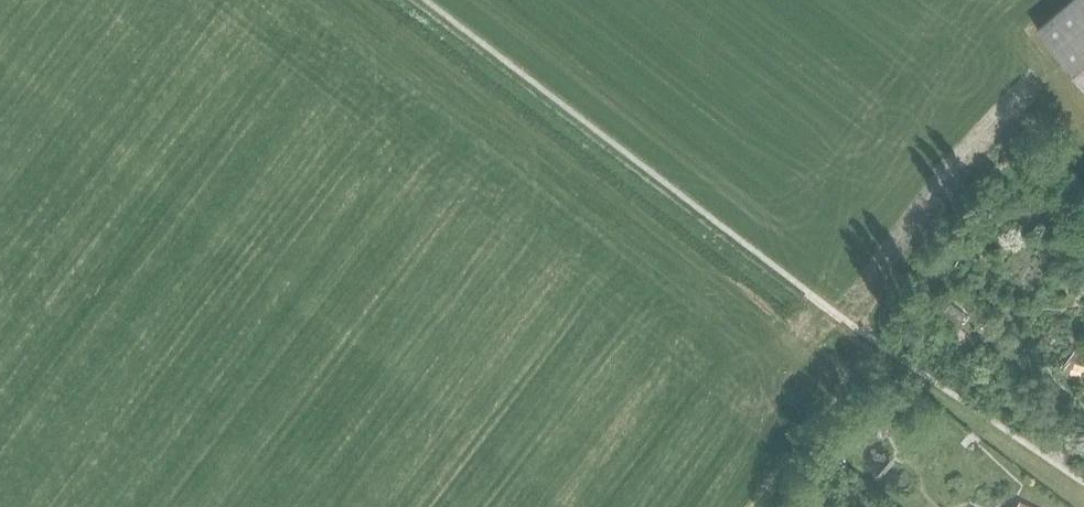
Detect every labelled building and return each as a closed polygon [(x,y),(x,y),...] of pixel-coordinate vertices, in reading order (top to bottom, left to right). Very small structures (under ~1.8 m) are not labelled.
[(1039,31),(1083,85),(1083,0),(1075,0),(1039,31)]
